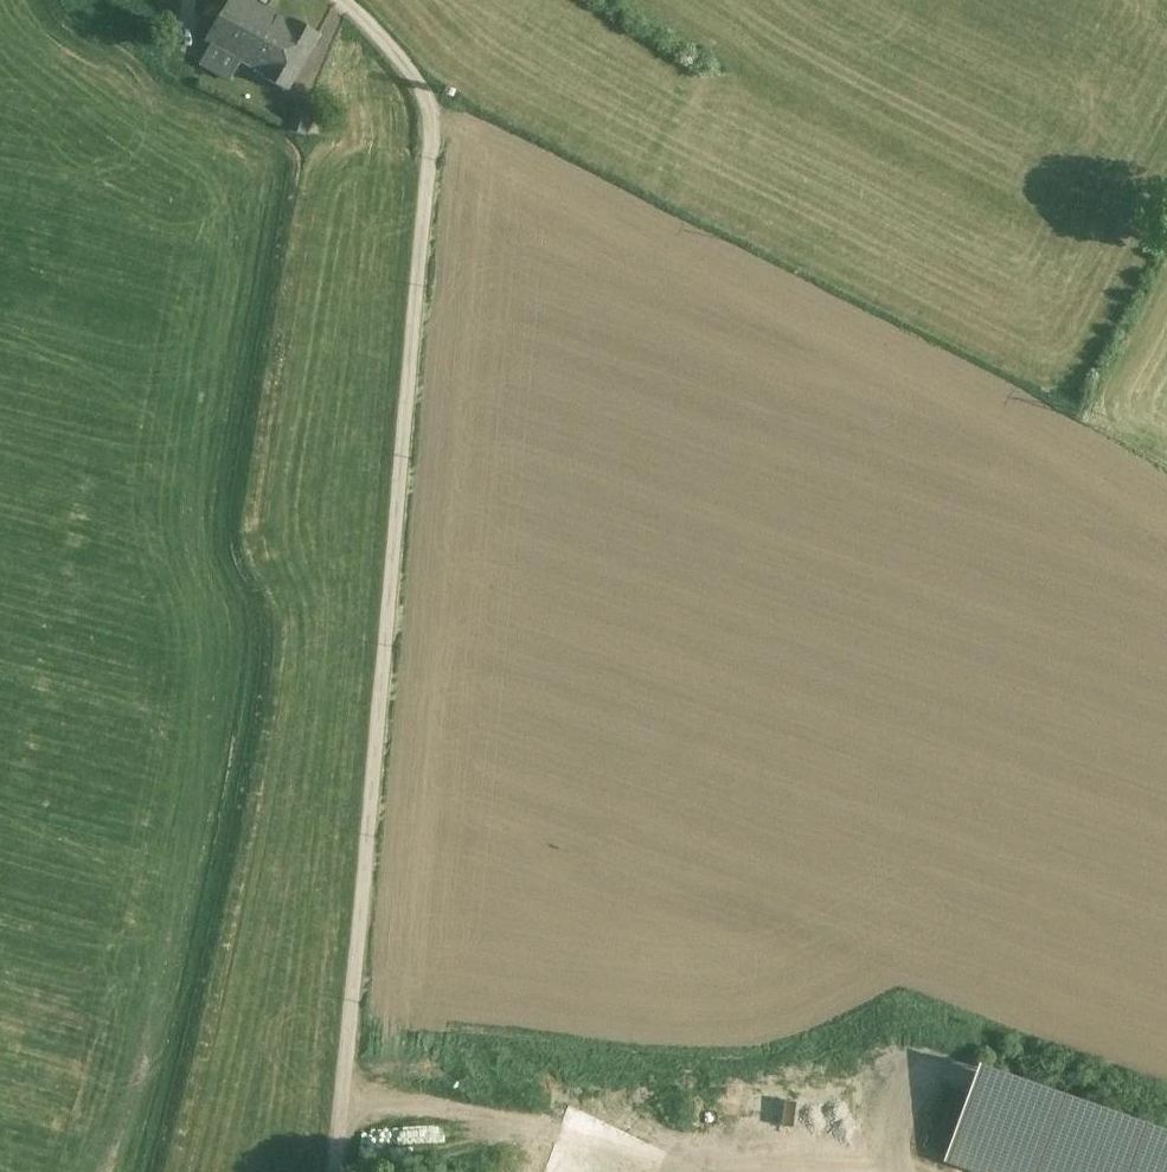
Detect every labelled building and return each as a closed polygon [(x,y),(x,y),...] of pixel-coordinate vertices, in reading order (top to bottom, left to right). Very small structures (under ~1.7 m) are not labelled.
[(245,0),(218,0),(196,45),(290,92),(318,36),(245,0)] [(971,1064),(939,1154),(991,1171),(1166,1171),(1166,1133),(971,1064)]
